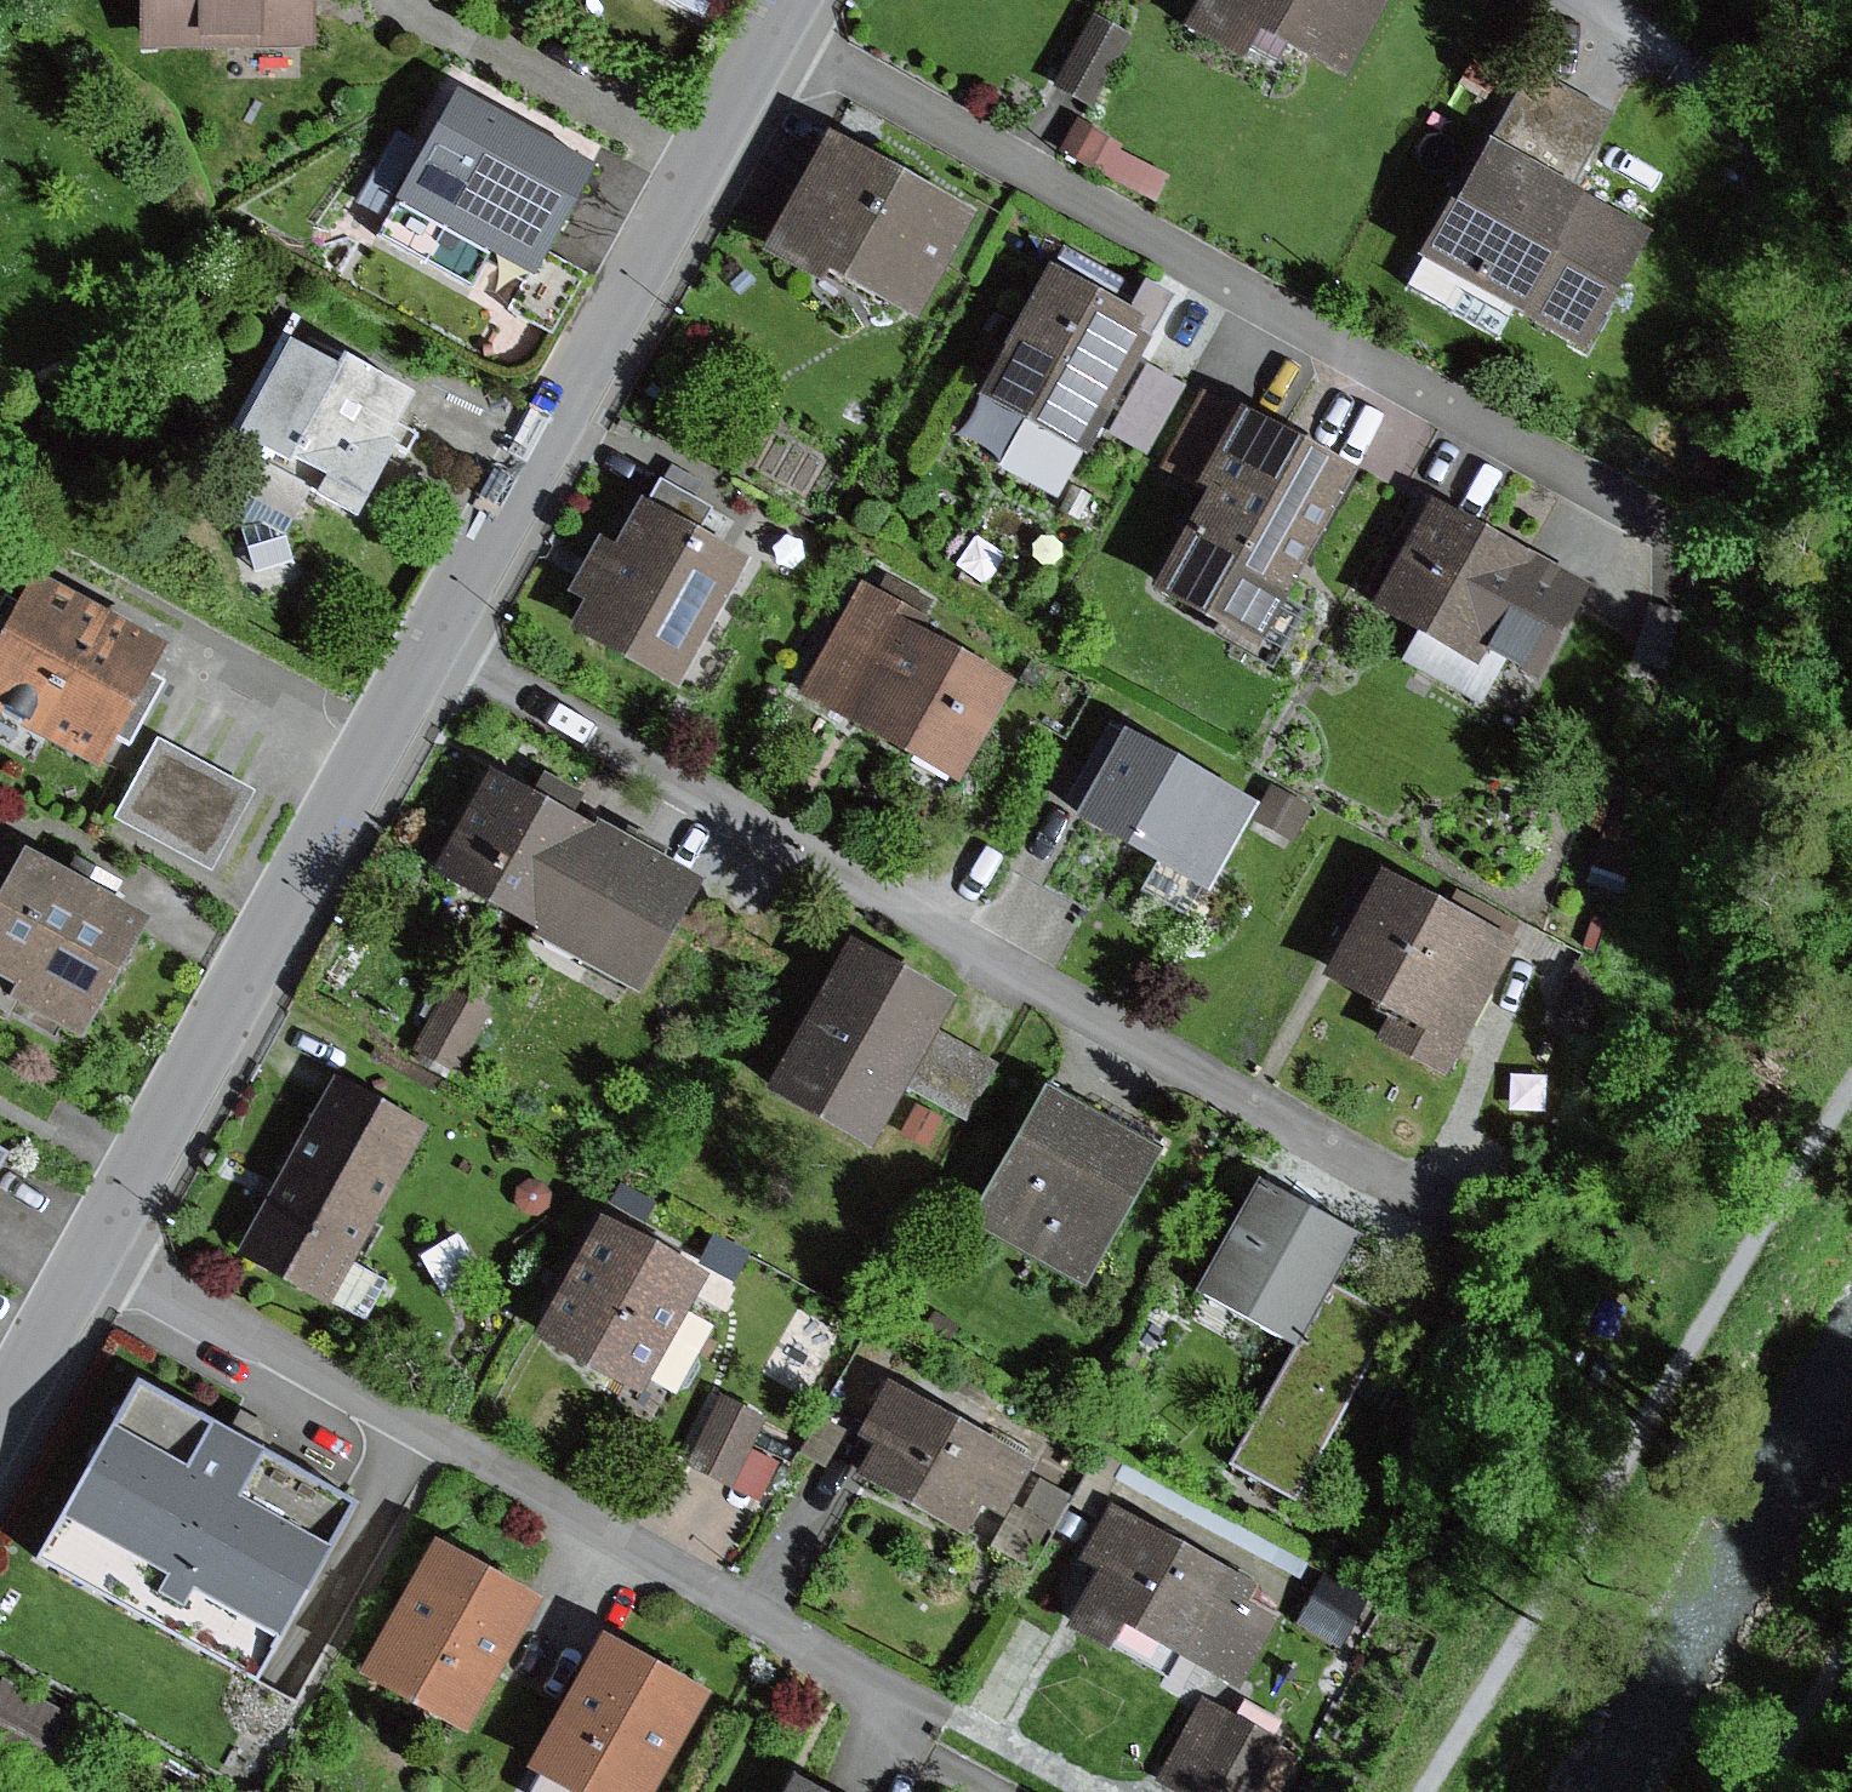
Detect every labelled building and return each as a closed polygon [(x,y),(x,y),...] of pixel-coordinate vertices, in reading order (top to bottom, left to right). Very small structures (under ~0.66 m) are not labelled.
[(133,53),(306,47),(305,2),(307,0),(130,0),(133,53)] [(1189,29),(1235,55),(1250,29),(1337,77),(1381,0),(1205,0),(1189,29)] [(1091,20),(1055,90),(1092,110),(1128,40),(1091,20)] [(1484,148),(1569,194),(1609,121),(1523,75),(1484,148)] [(588,169),(446,93),(370,232),(463,283),(477,257),(526,283),(588,169)] [(1074,121),(1057,154),(1155,202),(1167,177),(1118,153),(1122,145),(1074,121)] [(975,221),(818,137),(752,259),(811,291),(817,279),(915,332),(975,221)] [(1569,194),(1484,148),(1421,263),(1584,350),(1646,235),(1569,194)] [(545,257),(513,316),(550,336),(582,277),(545,257)] [(1133,305),(1047,259),(968,404),(1017,430),(1078,463),(1166,302),(1142,289),(1133,305)] [(413,392),(296,330),(251,414),(252,433),(272,445),(233,507),(250,517),(264,563),(304,550),(296,527),(326,473),(369,495),(400,437),(391,432),(413,392)] [(1143,370),(1107,437),(1146,457),(1182,391),(1143,370)] [(1189,491),(1234,411),(1200,392),(1155,472),(1189,491)] [(1189,491),(1201,498),(1144,600),(1255,662),(1356,480),(1234,411),(1189,491)] [(1078,463),(1017,430),(995,468),(1055,502),(1078,463)] [(710,515),(656,486),(643,510),(633,505),(608,550),(593,542),(562,599),(580,609),(565,636),(672,693),(740,566),(695,542),(710,515)] [(1071,490),(1059,511),(1077,521),(1089,500),(1071,490)] [(1584,588),(1426,503),(1366,615),(1471,671),(1480,654),(1533,683),(1584,588)] [(31,578),(21,597),(8,591),(0,592),(0,714),(96,764),(109,740),(125,749),(154,691),(136,682),(156,643),(31,578)] [(912,617),(853,585),(789,702),(953,790),(1007,690),(903,633),(912,617)] [(1679,614),(1644,606),(1631,663),(1666,671),(1679,614)] [(1255,813),(1105,728),(1060,807),(1077,816),(1072,825),(1205,900),(1255,813)] [(251,796),(155,743),(112,820),(207,873),(251,796)] [(693,889),(482,775),(421,885),(632,1000),(693,889)] [(1272,787),(1253,821),(1291,843),(1311,810),(1272,787)] [(12,860),(0,883),(0,989),(12,996),(4,1009),(73,1047),(139,928),(109,911),(122,888),(71,860),(57,884),(12,860)] [(1514,948),(1375,874),(1315,988),(1382,1024),(1371,1045),(1441,1083),(1514,948)] [(949,1005),(845,948),(766,1092),(869,1149),(908,1078),(939,1022),(949,1005)] [(1572,961),(1552,1019),(1586,1030),(1606,973),(1572,961)] [(486,1015),(448,994),(414,1052),(452,1074),(486,1015)] [(1000,1056),(939,1022),(908,1078),(969,1111),(1000,1056)] [(422,1135),(329,1085),(235,1259),(361,1327),(383,1285),(351,1268),(422,1135)] [(1156,1158),(1041,1093),(967,1225),(1082,1290),(1156,1158)] [(915,1107),(901,1135),(925,1147),(939,1119),(915,1107)] [(525,1183),(515,1192),(513,1206),(522,1217),(537,1218),(547,1209),(550,1197),(540,1184),(525,1183)] [(1352,1240),(1253,1184),(1187,1301),(1286,1357),(1325,1288),(1352,1240)] [(703,1285),(591,1226),(528,1346),(638,1403),(647,1386),(667,1397),(683,1393),(699,1371),(693,1354),(708,1327),(687,1316),(703,1285)] [(713,1239),(698,1270),(730,1286),(745,1256),(713,1239)] [(1387,1321),(1325,1288),(1286,1357),(1226,1467),(1290,1501),(1387,1321)] [(933,1312),(922,1332),(946,1346),(957,1327),(933,1312)] [(356,1501),(136,1382),(41,1558),(261,1676),(356,1501)] [(1031,1469),(883,1387),(852,1441),(872,1452),(855,1483),(957,1539),(971,1513),(998,1528),(1031,1469)] [(718,1403),(685,1470),(729,1491),(747,1452),(761,1424),(718,1403)] [(819,1420),(798,1454),(822,1468),(843,1434),(819,1420)] [(747,1452),(729,1491),(762,1506),(780,1466),(747,1452)] [(1013,1510),(989,1551),(1023,1570),(1046,1529),(1013,1510)] [(1278,1601),(1124,1522),(1079,1609),(1233,1688),(1278,1601)] [(475,1719),(549,1586),(445,1529),(371,1661),(475,1719)] [(612,1622),(538,1757),(603,1791),(657,1791),(718,1680),(612,1622)] [(0,1687),(0,1756),(36,1775),(72,1709),(7,1675),(0,1687)] [(1155,1779),(1177,1791),(1281,1791),(1299,1761),(1199,1704),(1155,1779)] [(807,1767),(794,1791),(853,1791),(807,1767)]
